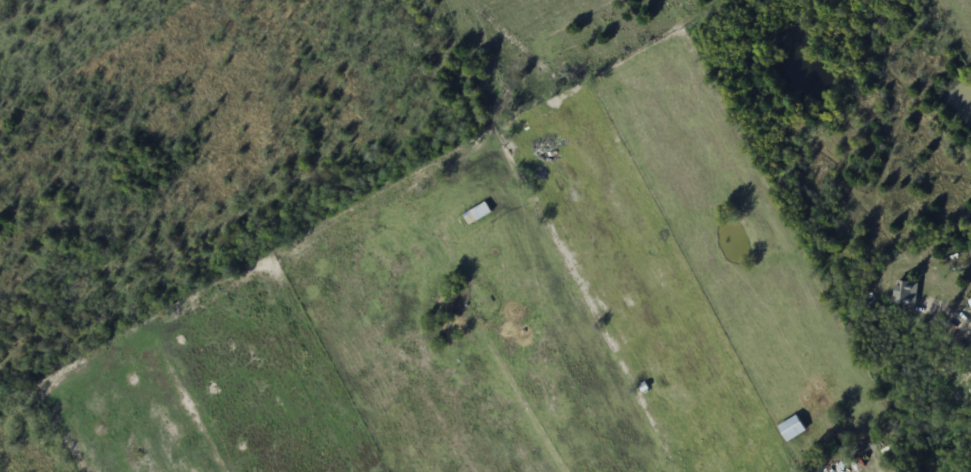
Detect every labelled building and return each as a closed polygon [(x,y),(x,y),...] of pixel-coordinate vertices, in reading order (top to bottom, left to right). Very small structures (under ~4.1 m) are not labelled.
[(489,214),(484,205),(461,219),(466,227),(489,214)] [(779,427),(788,443),(807,432),(797,416),(779,427)]
